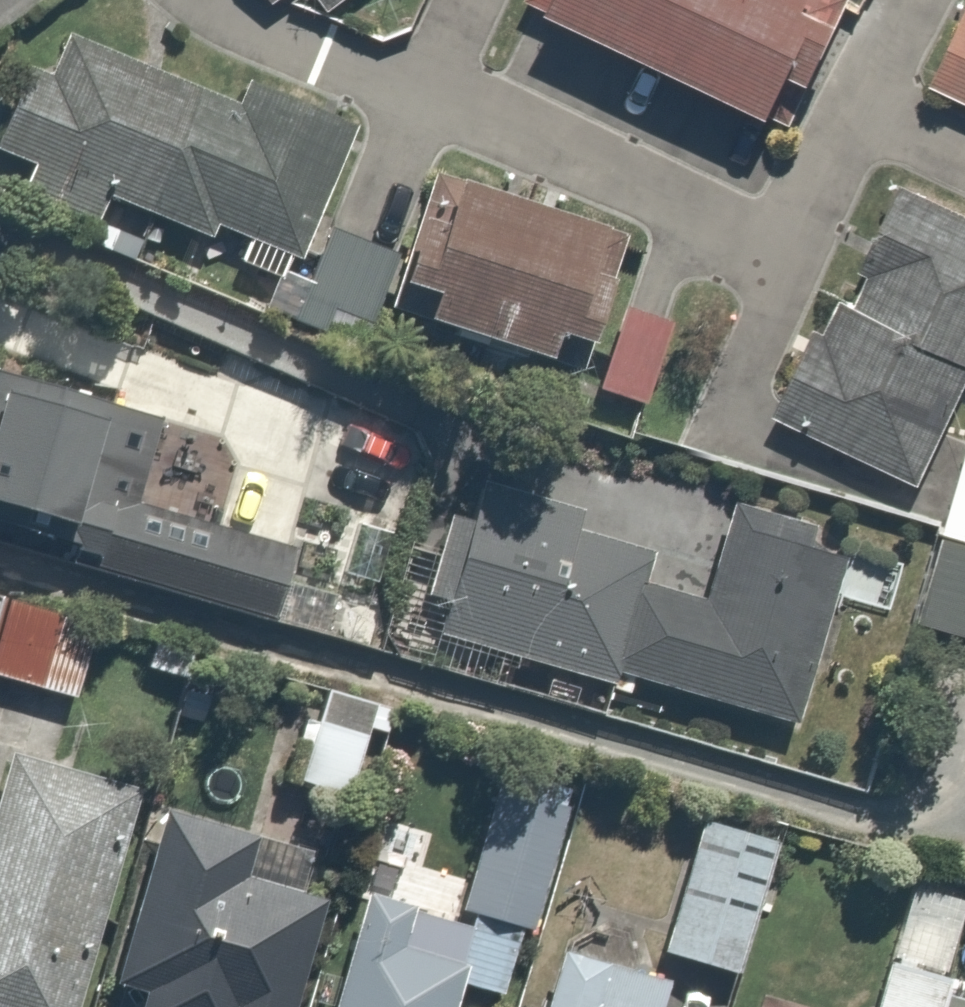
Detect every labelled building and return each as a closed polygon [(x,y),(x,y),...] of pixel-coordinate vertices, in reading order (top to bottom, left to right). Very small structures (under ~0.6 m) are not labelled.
[(523,9),(767,114),(816,0),(527,0),(523,9)] [(955,2),(918,79),(964,101),(964,7),(955,2)] [(101,196),(199,238),(207,219),(236,232),(224,258),(273,279),(277,270),(298,279),(282,316),(318,332),(330,303),(342,308),(371,241),(302,212),(340,124),(245,83),(234,108),(34,22),(0,102),(0,146),(12,151),(0,180),(0,187),(89,225),(101,196)] [(413,214),(388,206),(367,272),(411,286),(402,315),(521,353),(531,322),(571,334),(607,220),(429,164),(413,214)] [(964,357),(964,218),(881,173),(757,410),(898,485),(964,357)] [(676,355),(686,320),(611,298),(585,388),(643,405),(659,350),(676,355)] [(266,620),(289,544),(136,498),(160,420),(0,372),(0,539),(266,620)] [(960,427),(905,618),(964,635),(964,428),(960,427)] [(470,456),(414,655),(488,676),(500,634),(767,710),(812,553),(470,456)] [(65,697),(86,630),(0,603),(0,677),(65,697)] [(379,734),(386,707),(312,687),(304,715),(287,710),(268,778),(339,798),(358,728),(379,734)] [(123,787),(0,750),(0,1006),(56,1006),(123,787)] [(560,802),(487,779),(448,902),(521,925),(560,802)] [(314,893),(282,884),(295,840),(149,799),(97,982),(125,990),(120,1006),(282,1006),(314,893)] [(766,819),(692,800),(655,947),(729,966),(766,819)] [(446,973),(489,986),(507,926),(352,879),(313,1006),(435,1006),(446,973)] [(894,887),(861,1006),(924,1006),(952,903),(894,887)] [(546,938),(526,1006),(646,1006),(657,971),(546,938)]
